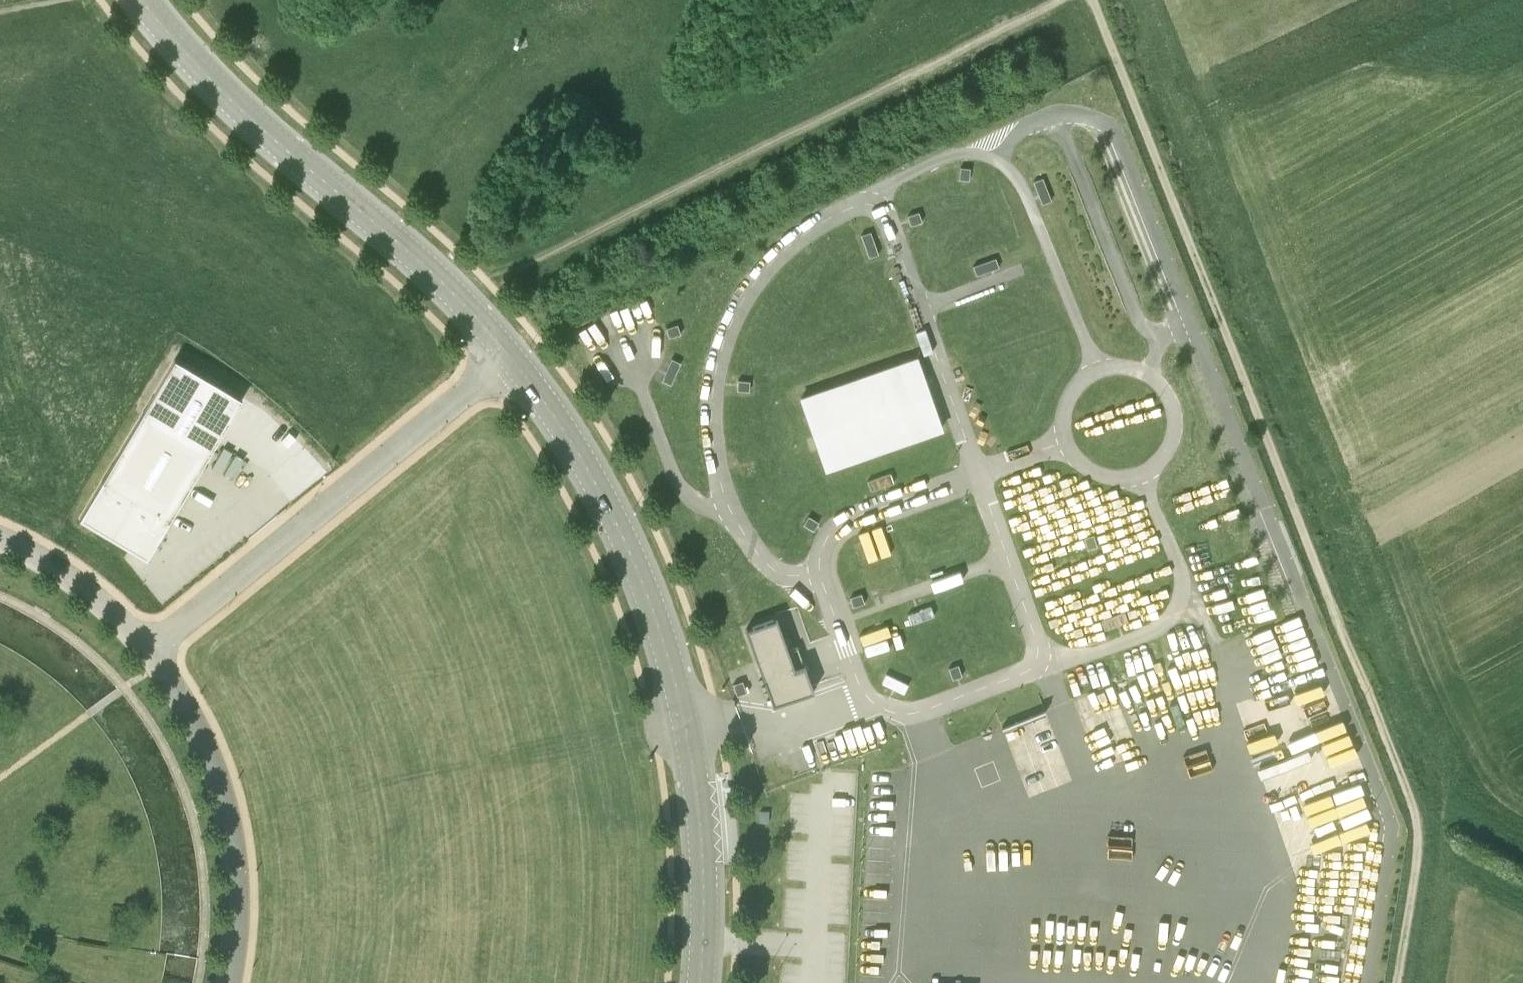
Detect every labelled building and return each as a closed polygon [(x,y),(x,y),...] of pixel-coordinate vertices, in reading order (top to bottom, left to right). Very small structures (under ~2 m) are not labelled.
[(973,177),(973,163),(961,163),(961,176),(973,177)] [(1045,178),(1034,181),(1042,205),(1053,201),(1045,178)] [(911,223),(924,219),(921,208),(908,211),(911,223)] [(873,226),(862,229),(870,253),(880,250),(873,226)] [(1001,267),(998,256),(974,263),(978,274),(1001,267)] [(670,336),(683,333),(680,321),(667,324),(670,336)] [(947,427),(920,352),(802,394),(828,469),(947,427)] [(683,358),(672,354),(663,376),(673,381),(683,358)] [(753,377),(739,377),(739,389),(753,389),(753,377)] [(211,451),(143,412),(80,521),(135,553),(147,560),(211,451)] [(744,475),(757,472),(755,461),(742,463),(744,475)] [(896,480),(892,470),(869,477),(872,488),(896,480)] [(822,519),(810,513),(805,523),(816,529),(822,519)] [(1100,547),(1096,534),(1085,537),(1089,550),(1100,547)] [(855,606),(868,602),(864,591),(852,596),(855,606)] [(936,615),(932,604),(909,611),(912,622),(936,615)] [(1130,622),(1126,611),(1103,619),(1106,629),(1130,622)] [(782,617),(751,628),(777,703),(818,689),(809,664),(799,667),(782,617)] [(1281,646),(1207,673),(1276,862),(1290,857),(1350,836),(1281,646)] [(965,676),(961,663),(950,666),(954,679),(965,676)] [(906,692),(911,682),(888,672),(884,682),(906,692)] [(1008,725),(1036,796),(1063,785),(1043,735),(1056,729),(1048,709),(1008,725)] [(1273,887),(1272,940),(1323,941),(1324,888),(1273,887)]
